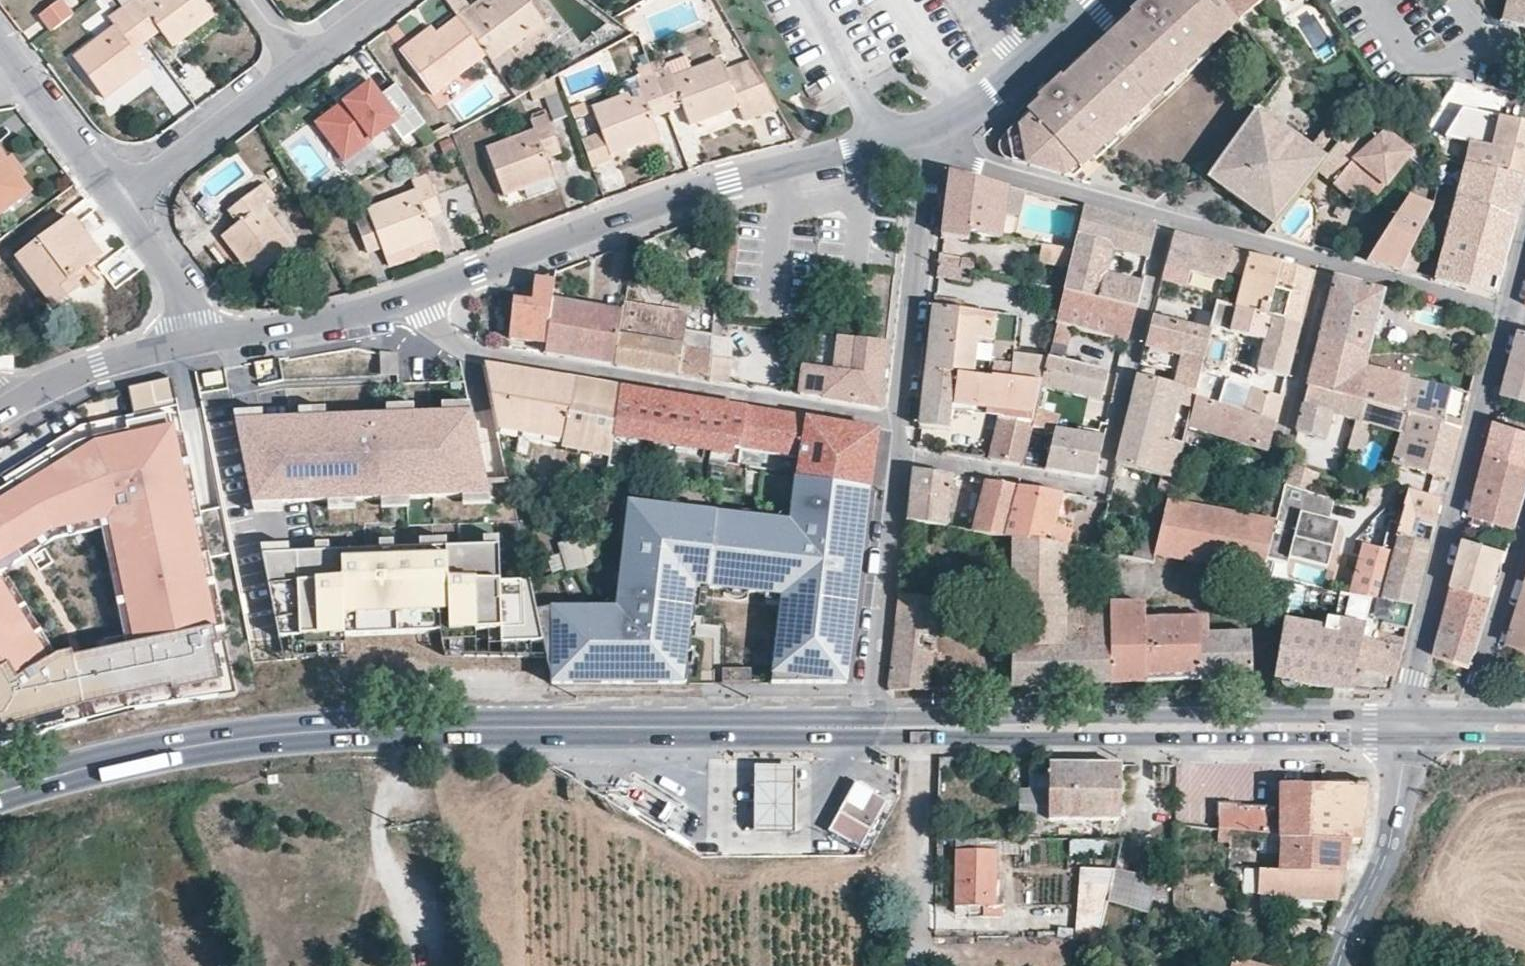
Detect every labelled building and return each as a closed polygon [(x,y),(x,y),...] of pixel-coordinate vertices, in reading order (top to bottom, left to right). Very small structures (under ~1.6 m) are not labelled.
[(52,32),(72,16),(59,0),(52,0),(37,12),(52,32)] [(122,10),(137,30),(151,20),(160,33),(171,49),(213,16),(201,0),(152,0),(142,7),(136,0),(122,10)] [(456,16),(457,18),(485,55),(490,62),(542,22),(538,15),(531,7),(538,2),(536,0),(497,0),(476,15),(470,7),(456,16)] [(470,7),(476,15),(497,0),(479,0),(470,7)] [(1007,129),(1010,161),(1067,179),(1237,22),(1218,0),(1151,0),(1007,129)] [(1237,22),(1263,0),(1218,0),(1237,22)] [(1501,22),(1524,29),(1524,0),(1508,0),(1501,22)] [(531,7),(538,15),(544,10),(538,2),(531,7)] [(137,30),(122,10),(109,19),(115,28),(73,59),(103,100),(146,68),(134,53),(125,40),(137,30)] [(485,55),(457,18),(434,35),(417,48),(412,41),(399,51),(432,94),(485,55)] [(137,30),(147,43),(160,33),(151,20),(137,30)] [(490,62),(503,80),(519,68),(510,55),(547,28),(542,22),(490,62)] [(417,48),(434,35),(429,28),(412,41),(417,48)] [(134,53),(147,43),(137,30),(125,40),(134,53)] [(686,58),(662,67),(664,71),(669,70),(672,79),(692,72),(686,58)] [(660,60),(648,64),(666,114),(682,108),(689,127),(737,108),(742,121),(777,108),(750,62),(724,72),(721,61),(692,72),(672,79),(669,70),(664,71),(662,67),(660,60)] [(652,120),(666,114),(648,64),(636,69),(640,80),(636,82),(639,91),(591,109),(601,133),(580,141),(590,170),(612,161),(609,156),(658,138),(652,120)] [(383,104),(390,99),(384,91),(377,96),(364,78),(351,87),(356,94),(338,107),(316,123),(344,160),(372,139),(396,122),(394,118),(383,104)] [(564,116),(550,80),(528,92),(533,101),(542,97),(551,121),(564,116)] [(356,94),(351,87),(333,100),(338,107),(356,94)] [(1333,113),(1308,151),(1321,161),(1314,171),(1332,182),(1351,156),(1365,171),(1393,139),(1373,117),(1384,106),(1371,90),(1351,107),(1365,117),(1349,132),(1333,113)] [(394,118),(411,106),(400,91),(390,99),(383,104),(394,118)] [(1524,177),(1524,124),(1463,110),(1445,139),(1472,145),(1464,163),(1524,177)] [(1257,111),(1205,176),(1275,225),(1314,171),(1321,161),(1308,151),(1257,111)] [(756,118),(759,137),(780,133),(777,114),(756,118)] [(534,132),(511,141),(485,151),(502,196),(524,187),(551,177),(545,161),(543,153),(558,147),(547,116),(530,122),(534,132)] [(400,138),(396,122),(372,139),(380,151),(400,138)] [(507,130),(511,141),(534,132),(530,122),(507,130)] [(543,153),(545,161),(561,155),(558,147),(543,153)] [(11,155),(3,161),(10,170),(6,174),(23,195),(27,191),(19,180),(26,174),(11,155)] [(3,161),(0,157),(0,213),(23,195),(6,174),(10,170),(3,161)] [(1503,259),(1524,185),(1524,177),(1464,163),(1445,241),(1503,259)] [(1005,187),(949,172),(942,237),(965,239),(970,228),(1001,237),(1005,187)] [(381,250),(384,258),(433,239),(426,221),(424,214),(439,208),(428,177),(411,182),(414,191),(366,210),(370,219),(346,227),(357,258),(381,250)] [(556,190),(551,177),(524,187),(529,201),(556,190)] [(1417,182),(1367,267),(1384,272),(1404,278),(1439,189),(1417,182)] [(237,223),(220,236),(252,277),(292,247),(261,206),(273,196),(263,184),(227,211),(237,223)] [(442,215),(439,208),(424,214),(426,221),(442,215)] [(1147,259),(1152,229),(1083,209),(1074,245),(1069,267),(1063,292),(1133,308),(1138,286),(1102,274),(1111,251),(1147,259)] [(70,219),(18,260),(53,307),(78,287),(71,277),(98,256),(70,219)] [(1226,272),(1232,251),(1175,235),(1167,264),(1213,278),(1207,295),(1219,299),(1226,272)] [(433,239),(384,258),(389,269),(437,250),(433,239)] [(1503,259),(1445,241),(1434,283),(1495,296),(1503,259)] [(1069,267),(1074,245),(1064,243),(1064,249),(1040,244),(1038,258),(1069,267)] [(213,266),(231,257),(224,244),(207,252),(213,266)] [(1236,311),(1298,328),(1311,275),(1232,251),(1226,272),(1245,278),(1236,311)] [(965,260),(936,254),(937,264),(962,268),(965,260)] [(972,272),(962,268),(937,264),(936,279),(967,287),(972,272)] [(547,344),(553,302),(557,273),(535,281),(533,303),(515,300),(509,339),(547,344)] [(1383,291),(1334,282),(1318,342),(1367,356),(1383,291)] [(1133,308),(1063,292),(1055,324),(1122,342),(1133,308)] [(579,306),(553,302),(547,344),(546,353),(615,364),(623,313),(599,309),(598,320),(578,316),(579,306)] [(624,305),(623,313),(615,364),(707,379),(710,342),(702,341),(701,350),(677,347),(682,314),(624,305)] [(579,306),(578,316),(598,320),(599,309),(579,306)] [(1236,311),(1223,307),(1214,327),(1255,339),(1248,368),(1287,379),(1298,328),(1236,311)] [(1016,319),(927,309),(921,424),(943,428),(950,405),(998,412),(989,458),(1023,467),(1038,386),(1044,359),(1015,358),(1016,319)] [(1212,333),(1152,317),(1142,362),(1177,371),(1173,386),(1196,391),(1202,370),(1212,333)] [(1523,332),(1505,394),(1524,400),(1524,333),(1523,332)] [(881,342),(838,337),(836,371),(819,369),(817,396),(878,407),(881,342)] [(1367,356),(1318,342),(1307,388),(1359,404),(1397,413),(1408,379),(1362,370),(1367,356)] [(1050,344),(1038,386),(1112,403),(1117,375),(1062,361),(1067,349),(1050,344)] [(620,387),(483,365),(497,427),(520,431),(521,420),(567,428),(565,439),(564,452),(610,461),(613,441),(620,387)] [(1221,374),(1202,370),(1196,391),(1195,398),(1244,416),(1250,391),(1219,381),(1221,374)] [(219,373),(201,376),(203,388),(221,385),(219,373)] [(1135,377),(1126,436),(1181,445),(1185,427),(1195,398),(1196,391),(1173,386),(1135,377)] [(1408,379),(1397,413),(1404,414),(1456,431),(1465,395),(1408,379)] [(793,417),(620,387),(613,441),(735,463),(739,451),(792,460),(798,467),(802,430),(791,428),(793,417)] [(1359,404),(1307,388),(1295,432),(1325,442),(1331,417),(1355,421),(1359,404)] [(1282,400),(1250,391),(1244,416),(1272,425),(1282,400)] [(1195,398),(1185,427),(1268,450),(1272,425),(1244,416),(1195,398)] [(469,403),(442,404),(442,413),(470,411),(469,403)] [(1359,404),(1355,421),(1369,425),(1399,434),(1404,414),(1397,413),(1359,404)] [(412,405),(385,406),(386,415),(412,414),(412,405)] [(323,409),(296,410),(297,419),(324,418),(323,409)] [(259,411),(232,413),(234,422),(259,421),(259,411)] [(259,421),(234,422),(251,505),(280,503),(328,501),(353,500),(380,499),(409,498),(462,495),(486,494),(470,411),(442,413),(412,414),(386,415),(324,418),(297,419),(259,421)] [(1456,431),(1404,414),(1399,434),(1397,443),(1452,457),(1456,431)] [(876,430),(793,417),(791,428),(802,430),(798,467),(784,465),(783,468),(777,468),(776,475),(793,477),(869,490),(876,430)] [(567,428),(521,420),(520,431),(565,439),(567,428)] [(1369,425),(1355,421),(1348,449),(1357,454),(1362,438),(1366,439),(1369,425)] [(1497,426),(1489,455),(1524,466),(1524,431),(1497,426)] [(0,502),(0,529),(17,555),(53,535),(106,524),(131,640),(175,639),(215,624),(172,428),(93,444),(0,502)] [(1103,440),(1054,430),(1045,468),(1093,476),(1103,440)] [(1168,493),(1181,445),(1126,436),(1117,464),(1161,479),(1158,489),(1168,493)] [(1452,457),(1397,443),(1392,464),(1448,481),(1452,457)] [(1489,455),(1468,526),(1494,528),(1496,522),(1516,527),(1524,492),(1524,466),(1489,455)] [(1287,464),(1282,483),(1304,491),(1310,471),(1287,464)] [(950,477),(914,471),(907,522),(945,530),(950,477)] [(614,608),(549,608),(538,611),(545,640),(554,683),(683,683),(694,592),(777,600),(769,682),(847,681),(869,490),(793,477),(788,522),(629,499),(614,608)] [(1261,520),(1167,502),(1156,554),(1264,576),(1268,557),(1282,483),(1271,478),(1261,520)] [(1004,537),(1016,487),(985,483),(973,532),(1004,537)] [(1331,502),(1304,491),(1282,483),(1268,557),(1288,562),(1292,555),(1324,563),(1335,521),(1328,519),(1331,502)] [(1062,495),(1016,487),(1004,537),(1068,548),(1070,532),(1054,527),(1062,495)] [(1344,593),(1413,607),(1440,500),(1410,491),(1402,519),(1389,517),(1379,548),(1350,543),(1347,553),(1360,556),(1344,593)] [(486,494),(462,495),(462,505),(487,503),(486,494)] [(409,498),(380,499),(381,508),(409,507),(409,498)] [(353,500),(328,501),(328,511),(354,510),(353,500)] [(280,503),(251,505),(253,514),(280,513),(280,503)] [(51,667),(17,611),(39,594),(17,555),(0,529),(0,702),(51,667)] [(594,529),(563,547),(569,571),(596,563),(601,529),(594,529)] [(499,539),(483,539),(484,547),(499,547),(499,539)] [(446,540),(419,541),(419,550),(446,549),(446,540)] [(1466,540),(1453,587),(1493,598),(1505,553),(1466,540)] [(391,542),(378,543),(378,551),(392,551),(391,542)] [(327,544),(314,545),(315,554),(327,553),(327,544)] [(288,546),(260,547),(262,556),(289,555),(288,546)] [(289,555),(262,556),(279,640),(343,635),(437,632),(501,629),(502,641),(545,640),(538,611),(536,605),(532,583),(501,584),(499,547),(484,547),(446,549),(419,550),(392,551),(378,551),(327,553),(315,554),(289,555)] [(1493,598),(1453,587),(1436,654),(1470,666),(1493,598)] [(1335,634),(1282,623),(1274,680),(1353,691),(1354,668),(1394,677),(1401,644),(1375,639),(1378,623),(1405,629),(1413,607),(1344,593),(1335,634)] [(933,695),(937,599),(894,597),(890,693),(933,695)] [(1509,646),(1524,650),(1524,599),(1509,646)] [(214,634),(113,655),(126,715),(234,699),(224,647),(217,648),(214,634)] [(343,635),(279,640),(283,659),(347,654),(343,635)] [(1462,695),(1470,666),(1436,654),(1426,693),(1462,695)] [(748,669),(723,669),(723,683),(749,682),(748,669)] [(1122,821),(1121,766),(1048,767),(1049,793),(1019,793),(1019,822),(1049,821),(1051,821),(1122,821)] [(794,769),(755,769),(755,805),(755,834),(794,834),(794,804),(794,769)] [(886,802),(855,785),(829,832),(860,849),(886,802)] [(1285,810),(1217,804),(1218,831),(1262,835),(1259,871),(1243,871),(1239,891),(1332,901),(1346,844),(1360,843),(1366,791),(1284,789),(1285,810)] [(1122,821),(1051,821),(1049,821),(1049,830),(1120,828),(1122,821)] [(996,840),(956,839),(955,907),(968,907),(968,915),(983,915),(983,918),(1002,918),(1003,880),(996,879),(996,840)] [(1114,868),(1078,871),(1078,933),(1101,934),(1106,900),(1149,913),(1154,882),(1114,868)]
